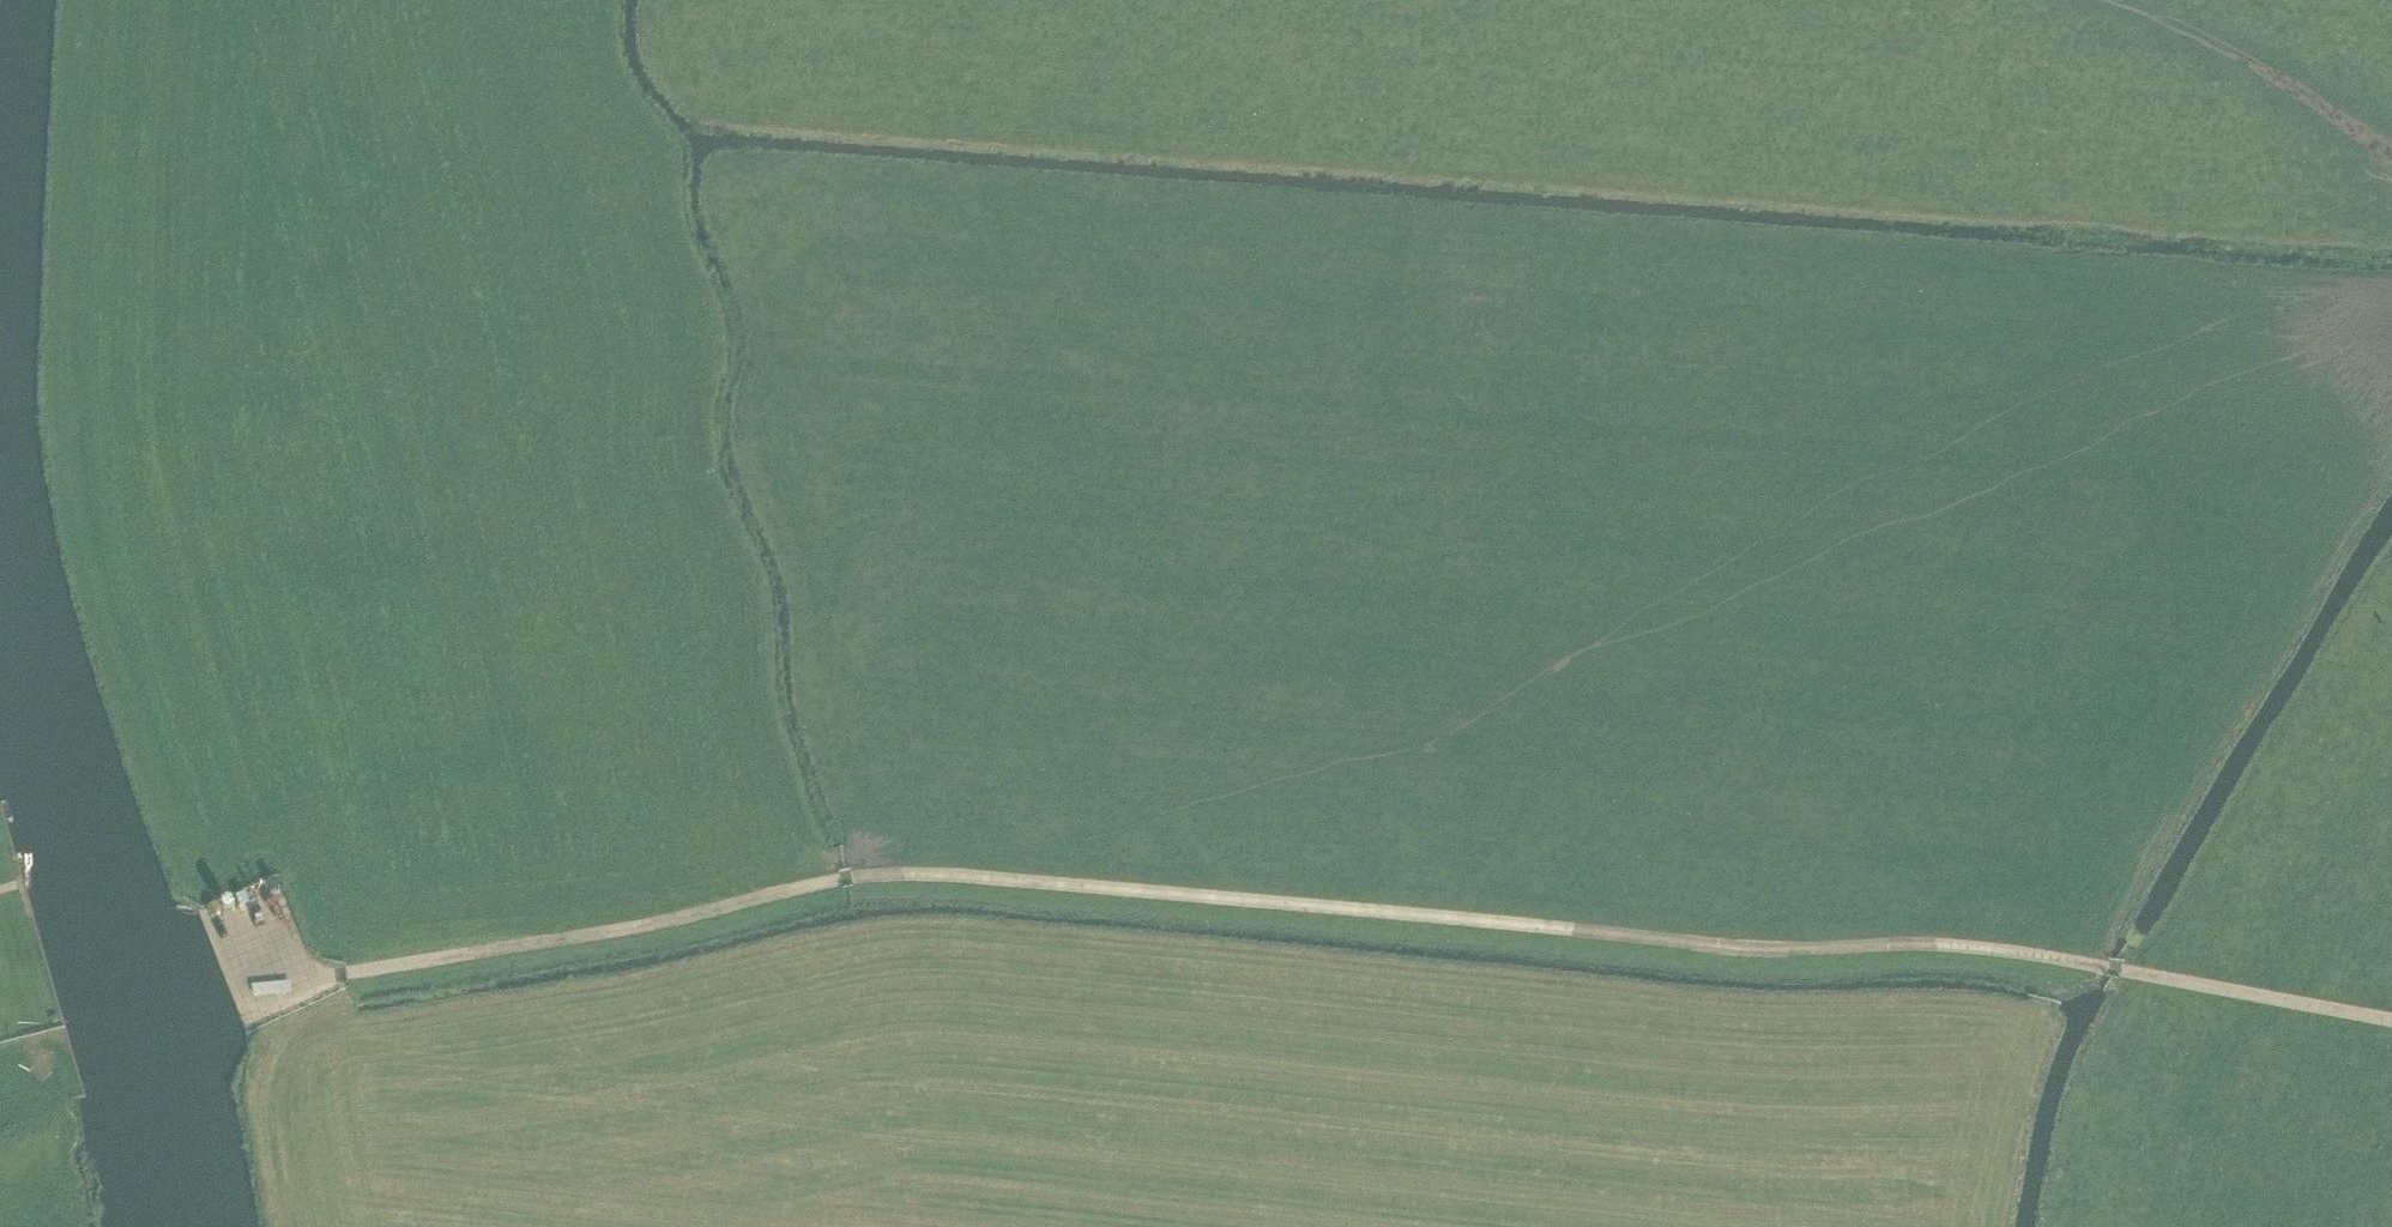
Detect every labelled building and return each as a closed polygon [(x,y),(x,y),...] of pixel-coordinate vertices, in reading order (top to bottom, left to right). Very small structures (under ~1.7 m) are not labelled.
[(236,931),(282,914),(269,879),(223,897),(236,931)]
